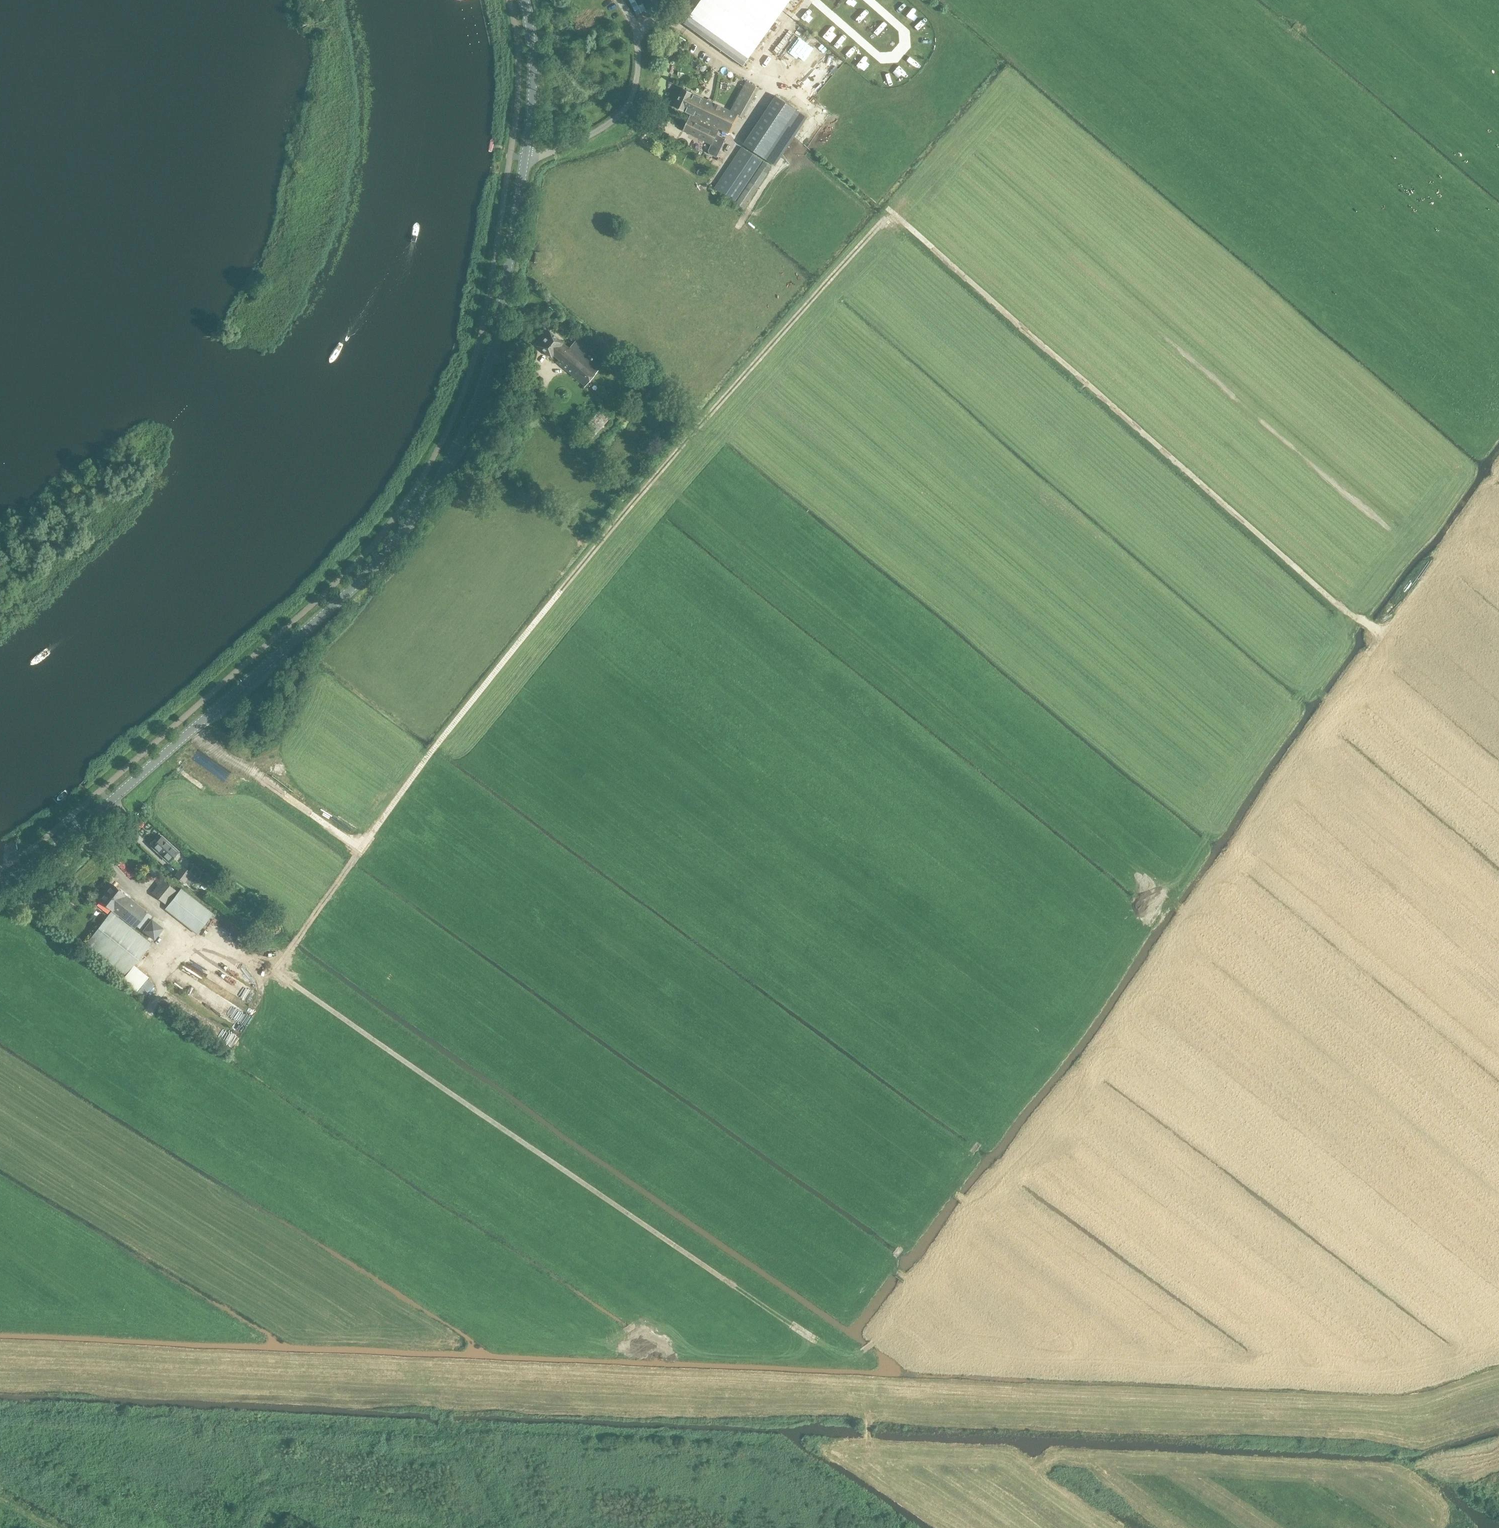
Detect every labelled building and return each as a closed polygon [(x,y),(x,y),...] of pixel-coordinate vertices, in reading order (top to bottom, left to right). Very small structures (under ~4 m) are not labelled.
[(637,15),(653,6),(650,0),(629,0),(637,15)] [(684,18),(744,66),(768,33),(771,27),(789,0),(698,0),(684,18)] [(731,111),(743,117),(758,87),(743,79),(740,85),(743,86),(731,111)] [(691,115),(720,128),(728,110),(684,89),(675,107),(691,115)] [(808,116),(775,95),(743,144),(776,165),(808,116)] [(719,130),(720,128),(691,115),(684,130),(713,145),(716,139),(721,141),(724,135),(719,132),(720,131),(719,130)] [(772,168),(743,148),(715,188),(744,209),(772,168)] [(534,252),(533,263),(547,264),(548,253),(534,252)] [(536,346),(585,387),(605,363),(570,334),(563,343),(549,331),(536,346)] [(152,847),(169,862),(178,852),(161,837),(152,847)] [(174,875),(184,882),(191,873),(181,866),(174,875)] [(162,880),(151,892),(166,904),(176,891),(162,880)] [(98,899),(134,928),(147,912),(110,884),(98,899)] [(197,934),(198,933),(212,914),(180,889),(165,909),(197,934)] [(125,975),(133,964),(150,943),(110,912),(86,944),(125,975)] [(155,939),(163,928),(152,919),(144,930),(155,939)]
